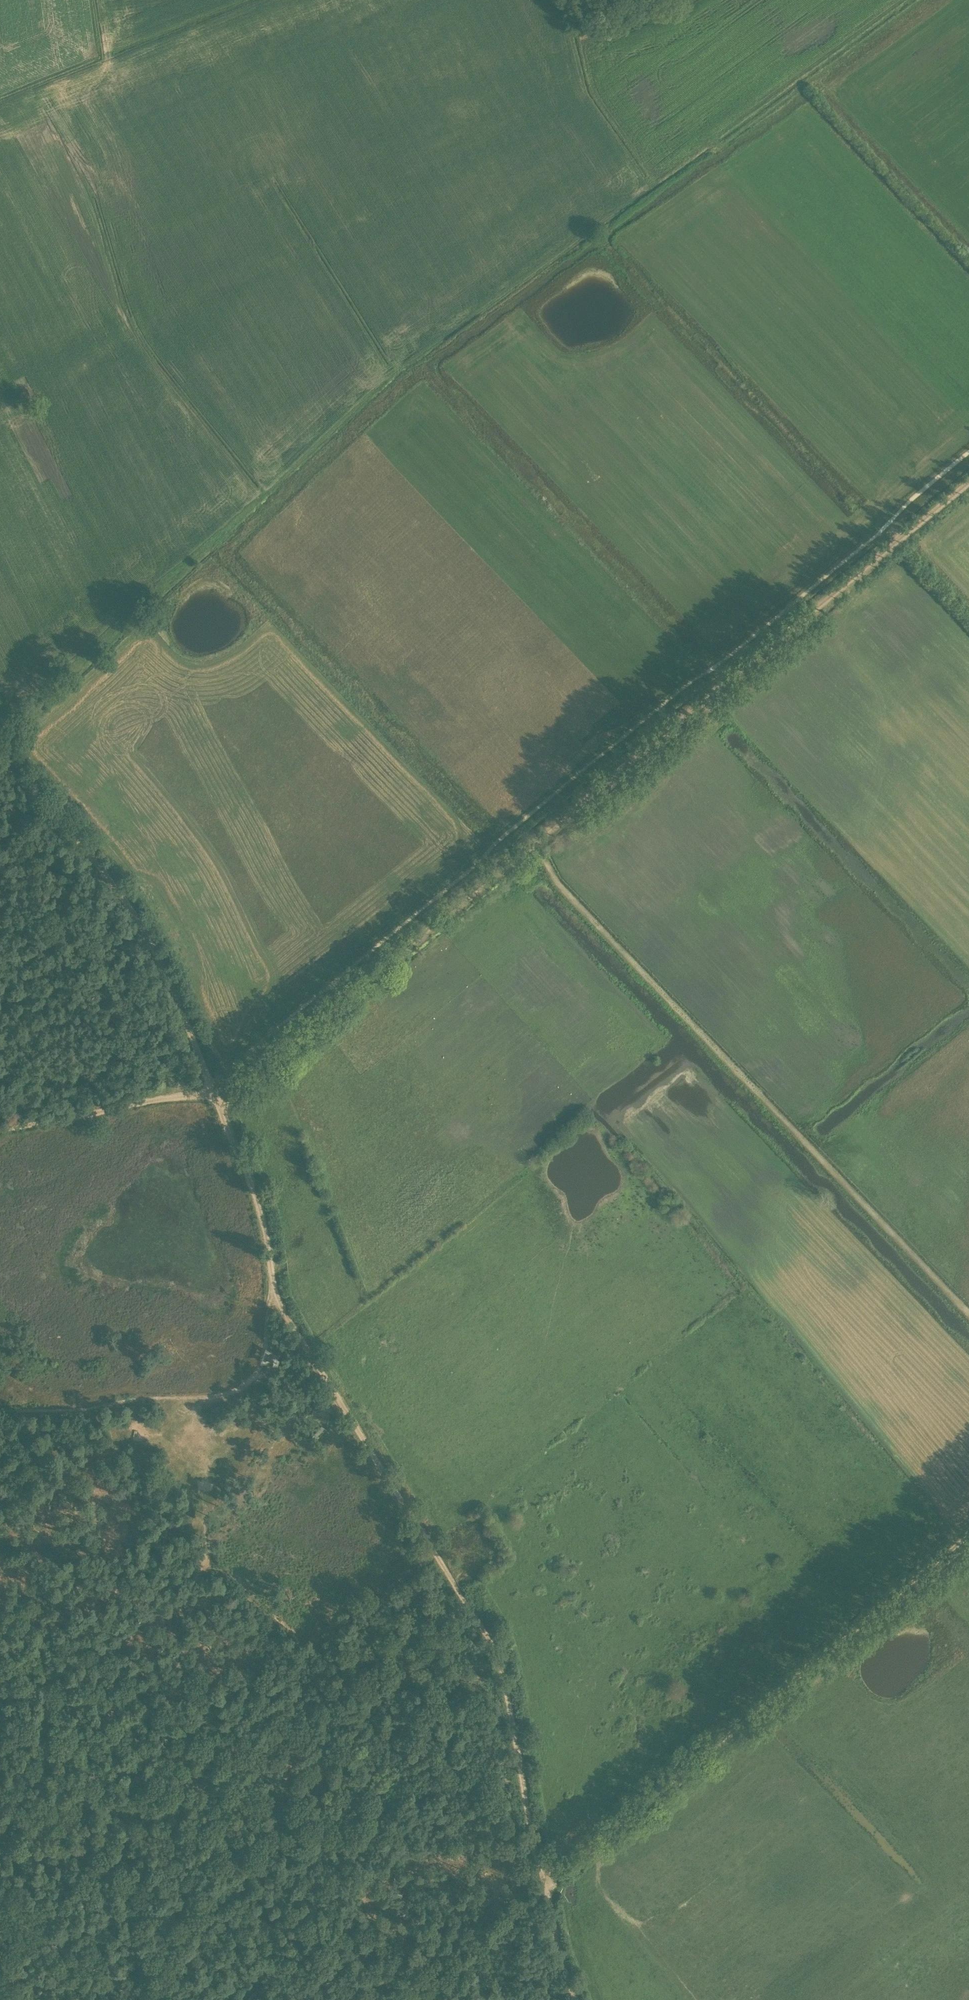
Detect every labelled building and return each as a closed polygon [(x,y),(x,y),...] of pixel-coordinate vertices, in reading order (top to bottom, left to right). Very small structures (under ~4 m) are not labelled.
[(910,508),(899,517),(903,522),(914,512),(910,508)]
